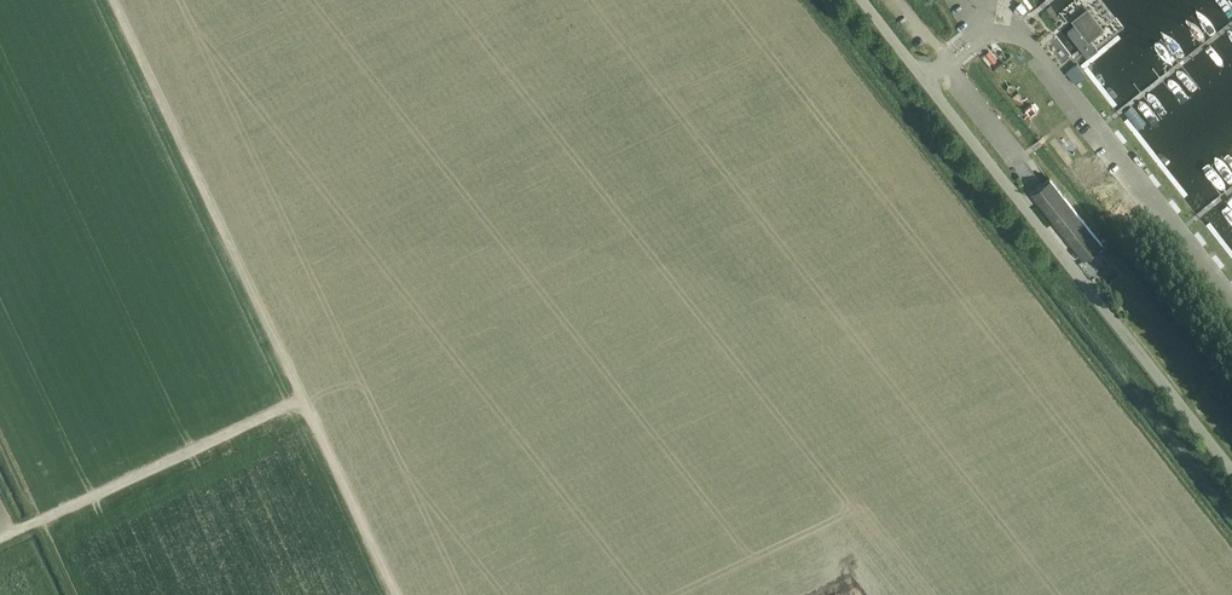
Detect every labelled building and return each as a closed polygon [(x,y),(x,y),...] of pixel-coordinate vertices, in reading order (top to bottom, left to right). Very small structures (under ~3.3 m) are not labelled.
[(1089,9),(1072,22),(1089,44),(1105,31),(1089,9)] [(1077,63),(1066,72),(1074,83),(1086,74),(1079,66),(1077,63)] [(1031,193),(1083,260),(1102,245),(1050,178),(1031,193)]
